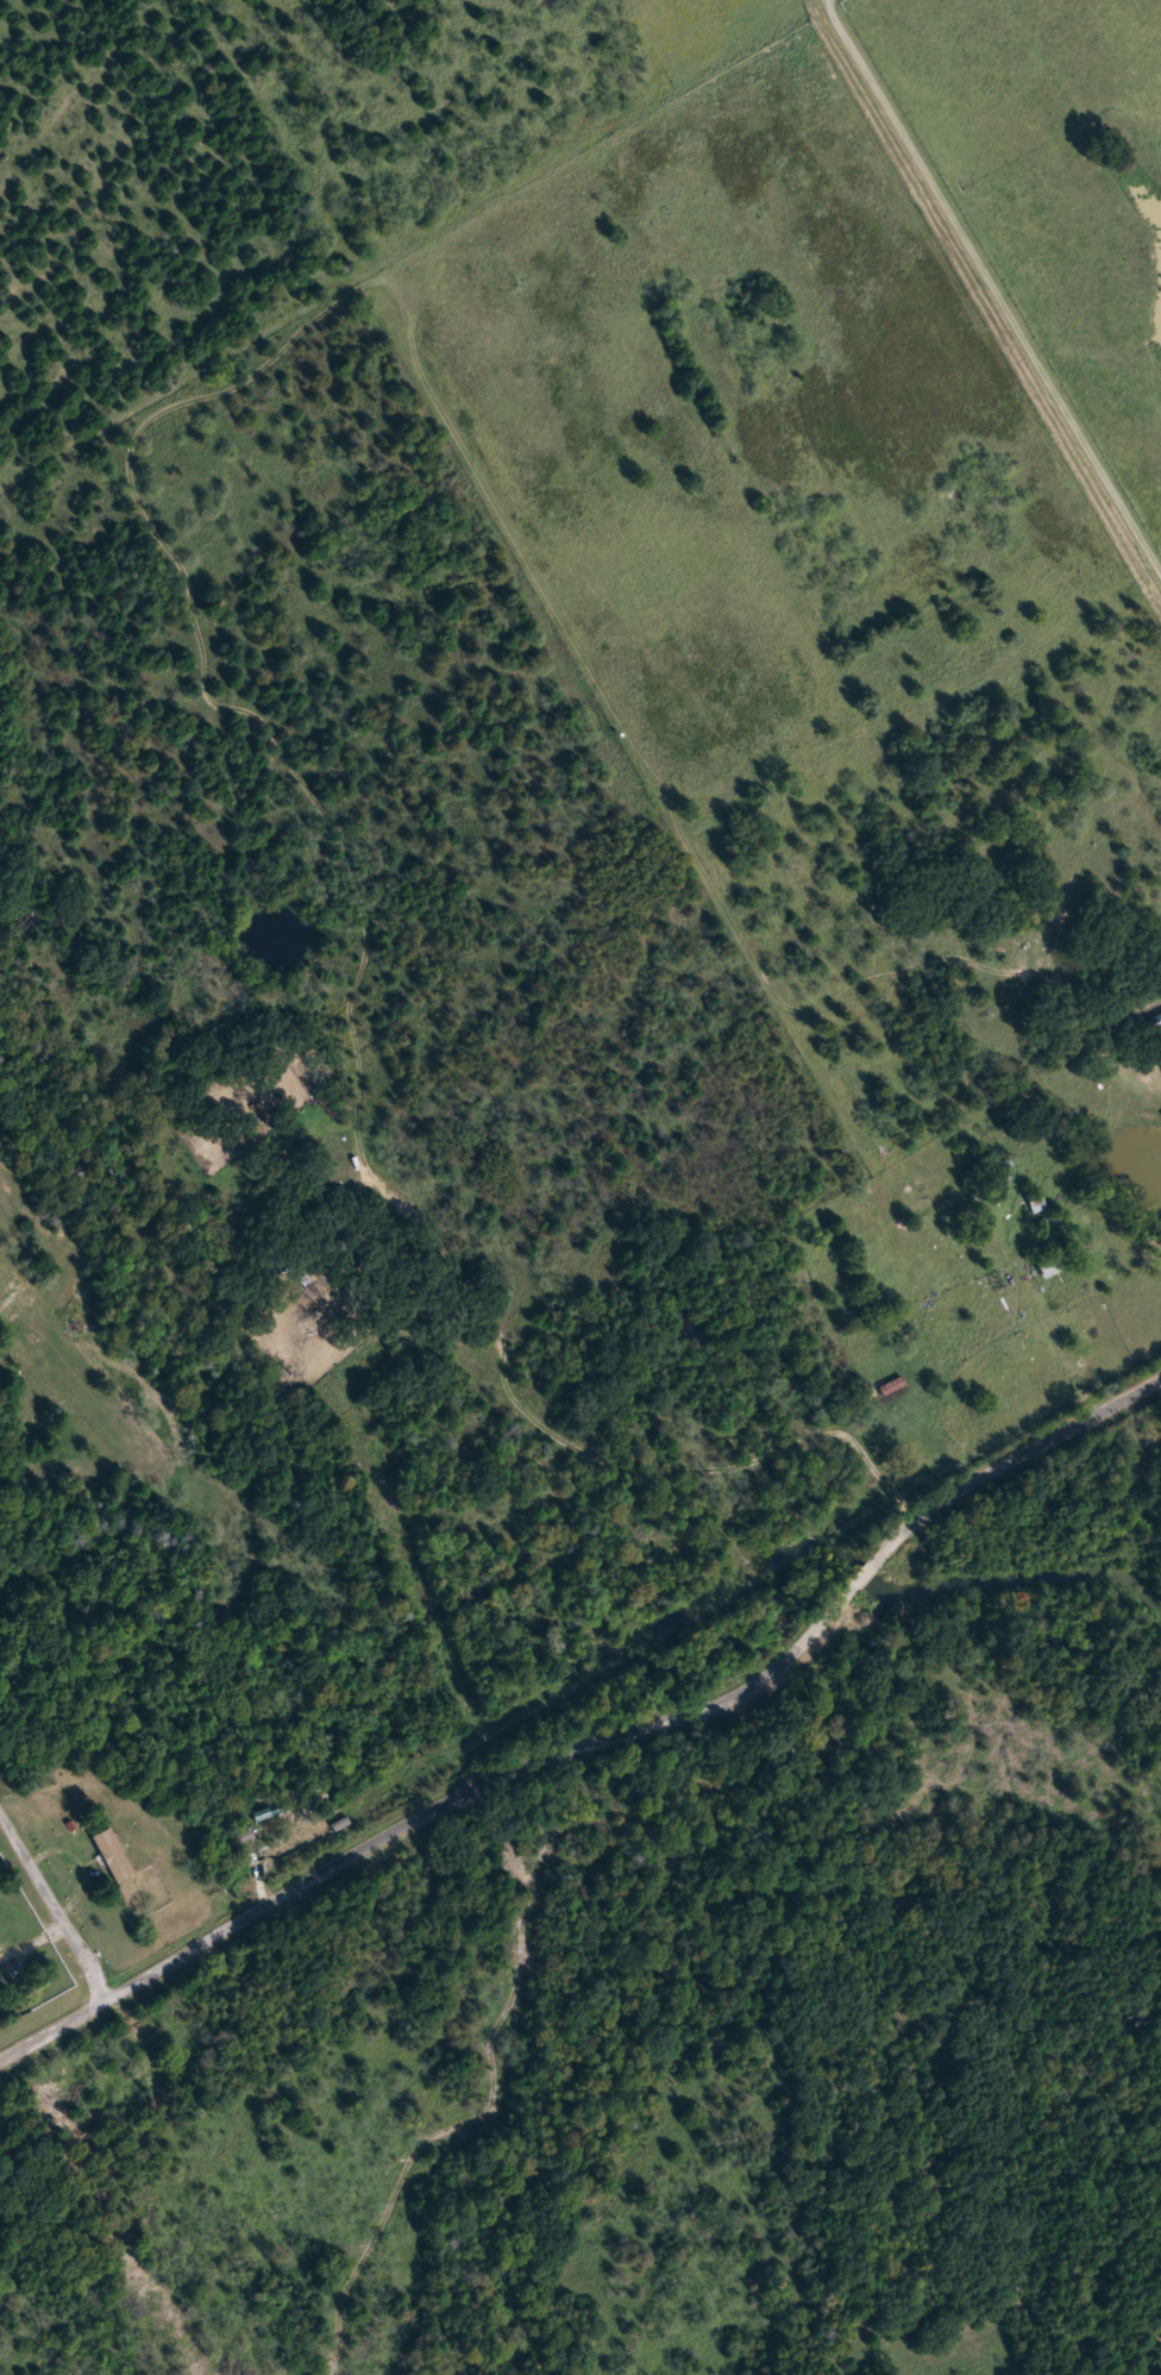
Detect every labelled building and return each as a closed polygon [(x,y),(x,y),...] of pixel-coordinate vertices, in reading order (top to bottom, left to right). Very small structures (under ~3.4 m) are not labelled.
[(316,1099),(322,1093),(339,1110),(332,1116),(316,1099)] [(1049,1210),(1041,1190),(1028,1195),(1036,1215),(1049,1210)] [(1037,1262),(1065,1248),(1074,1266),(1047,1280),(1037,1262)] [(886,1396),(883,1387),(899,1380),(903,1389),(886,1396)] [(117,1886),(95,1836),(115,1828),(136,1878),(117,1886)]
